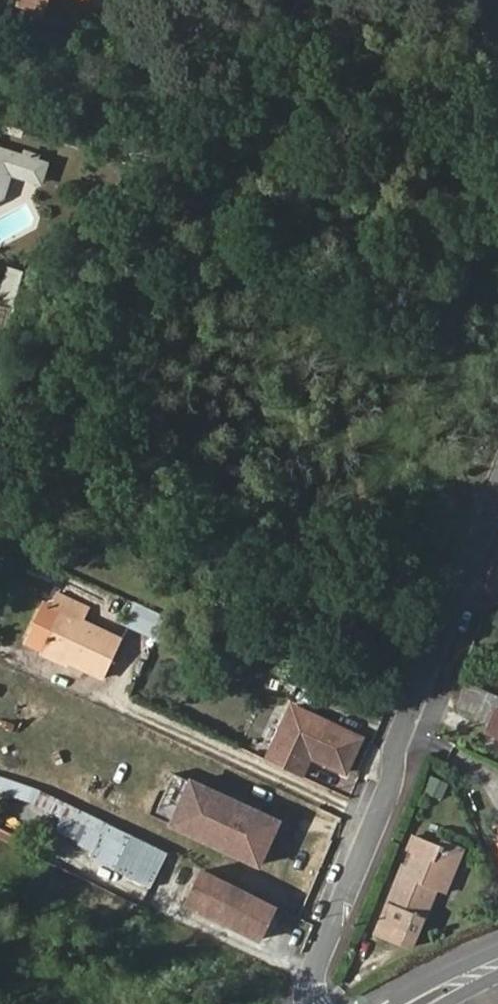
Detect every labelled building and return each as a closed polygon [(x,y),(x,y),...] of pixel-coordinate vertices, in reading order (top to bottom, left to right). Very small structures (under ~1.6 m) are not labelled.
[(17,4),(46,13),(50,0),(19,0),(17,4)] [(9,200),(17,176),(25,178),(31,160),(0,150),(0,204),(9,200)] [(52,166),(31,160),(25,178),(47,185),(52,166)] [(0,291),(0,301),(14,306),(24,272),(7,267),(0,291)] [(134,602),(125,625),(159,640),(169,617),(134,602)] [(50,659),(110,687),(128,651),(91,632),(98,618),(66,603),(59,617),(68,622),(50,659)] [(470,684),(459,707),(491,721),(486,732),(497,738),(497,696),(470,684)] [(298,721),(272,775),(307,792),(317,772),(351,788),(367,754),(298,721)] [(169,853),(0,772),(0,792),(58,820),(51,835),(154,884),(169,853)] [(441,800),(450,784),(432,775),(424,791),(441,800)] [(254,871),(275,829),(190,785),(168,828),(254,871)] [(403,874),(391,906),(428,919),(439,891),(445,892),(458,861),(440,854),(441,849),(418,840),(411,855),(418,858),(409,876),(403,874)] [(443,844),(441,849),(440,854),(458,861),(461,852),(443,844)] [(418,858),(411,855),(403,874),(409,876),(418,858)] [(160,892),(231,928),(243,909),(172,871),(160,892)] [(225,939),(231,928),(160,892),(154,905),(225,939)] [(428,919),(391,906),(381,933),(418,945),(428,919)]
